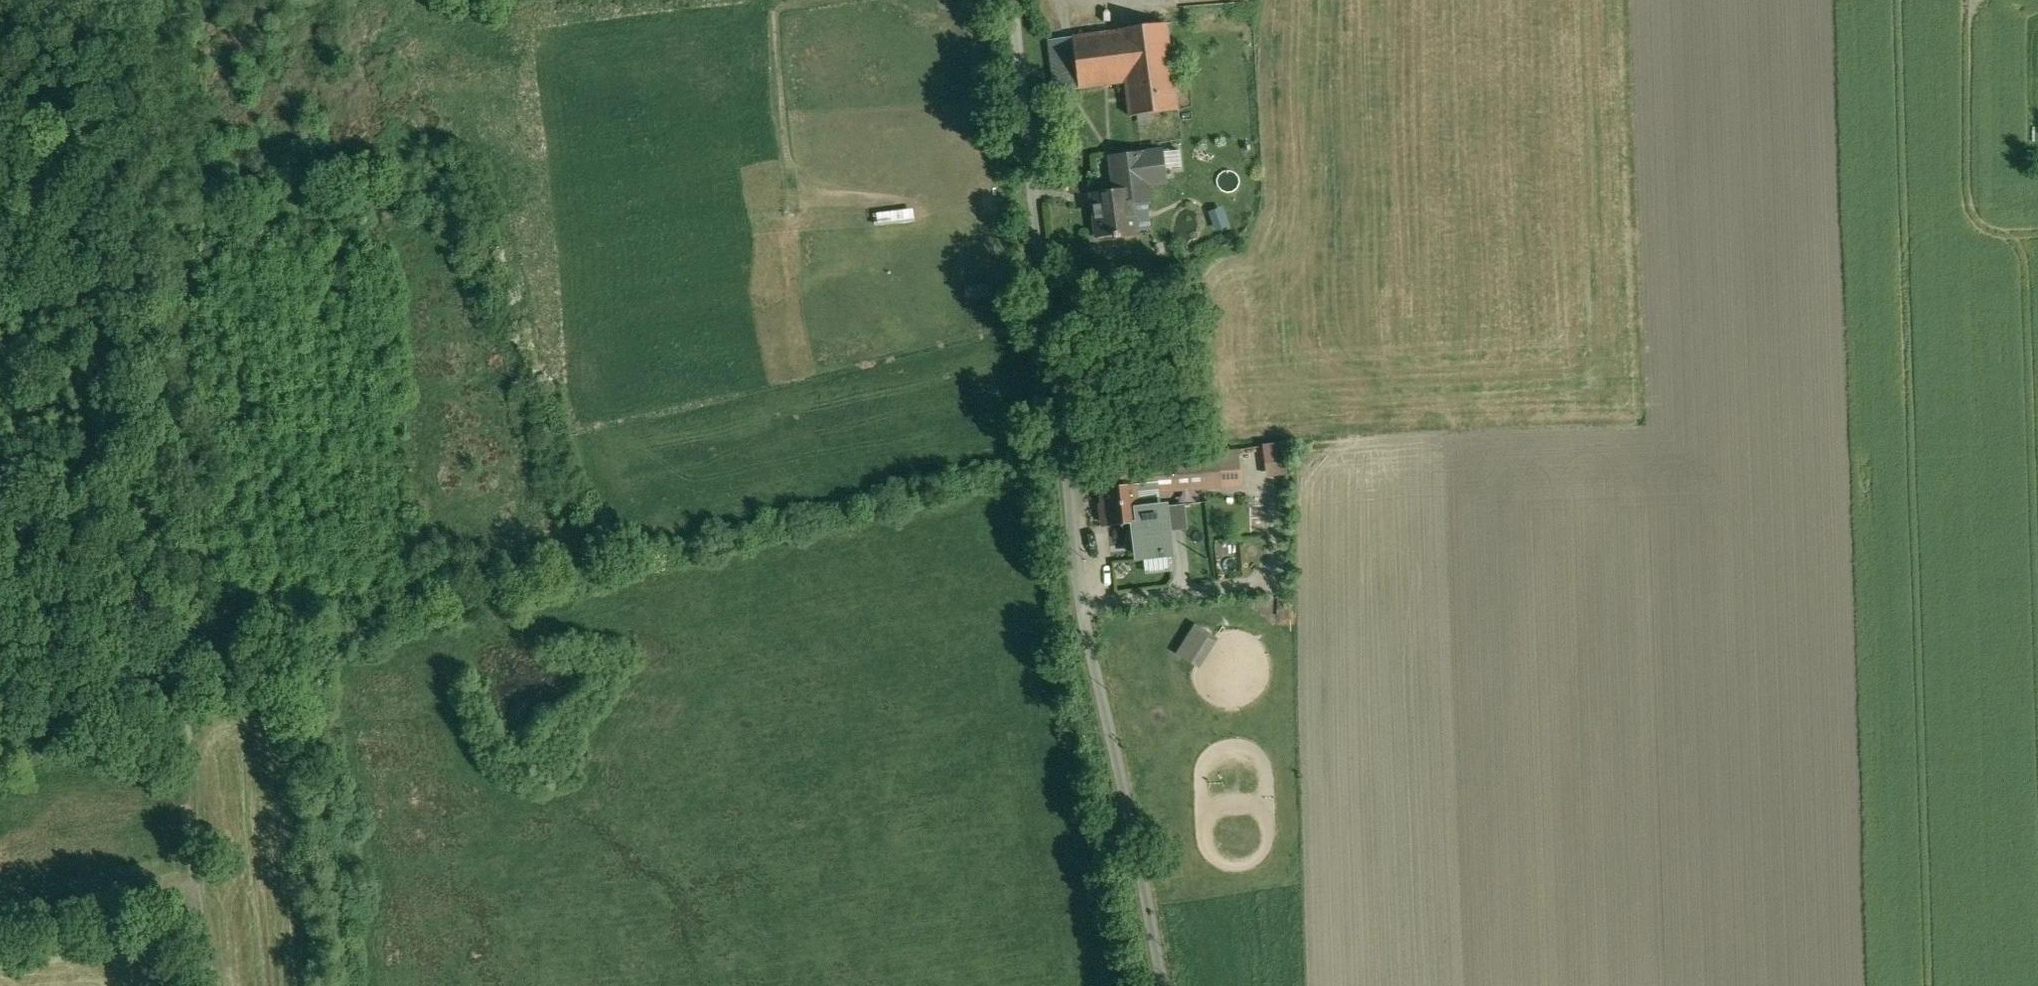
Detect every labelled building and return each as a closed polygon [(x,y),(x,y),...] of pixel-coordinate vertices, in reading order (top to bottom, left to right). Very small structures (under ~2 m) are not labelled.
[(1166,23),(1119,30),(1119,31),(1049,40),(1056,92),(1126,82),(1130,116),(1178,110),(1166,23)] [(1142,153),(1113,157),(1117,192),(1098,194),(1100,205),(1094,206),(1098,235),(1114,233),(1115,237),(1118,237),(1118,236),(1137,234),(1133,202),(1148,201),(1142,153)] [(1225,206),(1211,211),(1218,230),(1231,225),(1225,206)] [(880,225),(917,218),(916,207),(878,213),(880,225)] [(1292,440),(1266,443),(1269,475),(1295,472),(1292,440)] [(1216,460),(1203,461),(1205,485),(1217,484),(1216,460)] [(1203,461),(1153,465),(1155,489),(1205,485),(1203,461)] [(1136,486),(1103,489),(1108,526),(1134,523),(1140,522),(1139,510),(1136,486)] [(1270,500),(1254,500),(1254,531),(1270,532),(1270,500)] [(1165,507),(1139,510),(1140,522),(1134,523),(1138,557),(1171,553),(1165,507)] [(1183,615),(1167,647),(1196,661),(1212,630),(1183,615)]
